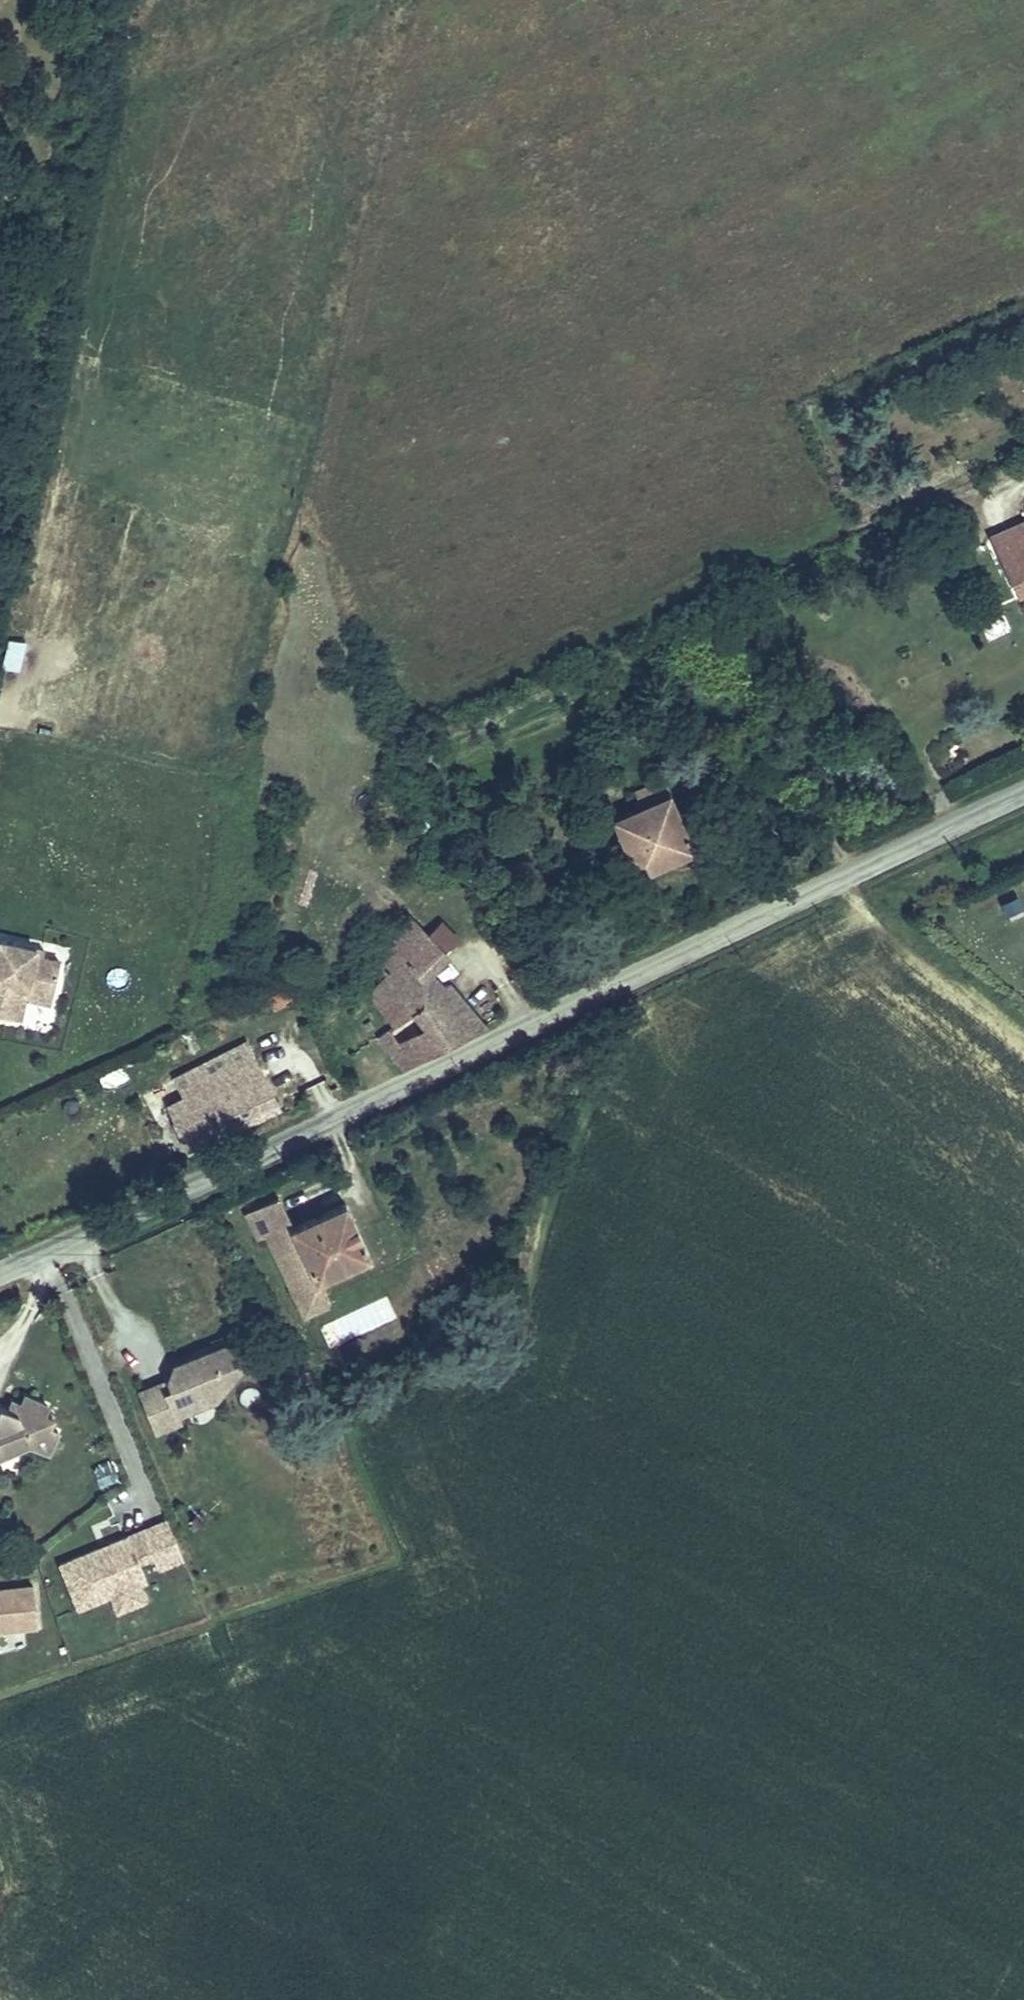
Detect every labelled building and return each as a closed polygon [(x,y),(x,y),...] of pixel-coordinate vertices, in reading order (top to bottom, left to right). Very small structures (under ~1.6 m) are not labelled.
[(1007,548),(1023,540),(1023,498),(991,515),(1007,548)] [(1007,548),(1017,568),(1023,564),(1023,540),(1007,548)] [(666,774),(607,800),(634,860),(693,833),(666,774)] [(391,910),(362,937),(381,959),(361,972),(380,1005),(437,964),(425,949),(443,933),(401,888),(391,910)] [(48,944),(31,940),(32,933),(0,926),(0,1001),(1,1001),(6,979),(8,980),(15,981),(17,972),(41,977),(48,944)] [(357,1021),(375,1059),(478,1010),(442,961),(437,964),(380,1005),(372,1012),(367,1014),(357,1021)] [(39,986),(41,977),(17,972),(15,981),(39,986)] [(10,1003),(15,981),(8,980),(6,979),(1,1001),(10,1003)] [(166,1079),(154,1084),(177,1132),(270,1089),(230,1008),(179,1033),(186,1047),(159,1060),(166,1079)] [(249,1185),(218,1200),(229,1225),(237,1221),(264,1281),(287,1270),(342,1245),(316,1191),(263,1215),(249,1185)] [(287,1270),(264,1281),(275,1303),(298,1293),(287,1270)] [(168,1379),(145,1389),(158,1419),(181,1410),(178,1403),(192,1397),(188,1388),(202,1382),(203,1385),(217,1387),(223,1382),(222,1373),(227,1369),(232,1375),(244,1365),(237,1349),(229,1342),(180,1362),(174,1377),(176,1384),(171,1386),(168,1379)] [(32,1440),(51,1449),(61,1430),(54,1424),(58,1416),(49,1411),(55,1399),(32,1388),(27,1400),(16,1394),(11,1404),(3,1400),(0,1405),(0,1452),(32,1440)] [(111,1460),(91,1466),(98,1488),(117,1482),(111,1460)] [(146,1580),(139,1562),(153,1557),(158,1569),(183,1559),(167,1520),(109,1544),(111,1548),(99,1553),(97,1549),(60,1564),(78,1608),(111,1595),(138,1583),(146,1580)] [(111,1548),(109,1544),(97,1549),(99,1553),(111,1548)] [(145,1600),(138,1583),(111,1595),(117,1611),(145,1600)] [(33,1587),(0,1590),(0,1630),(1,1630),(37,1626),(33,1587)]
